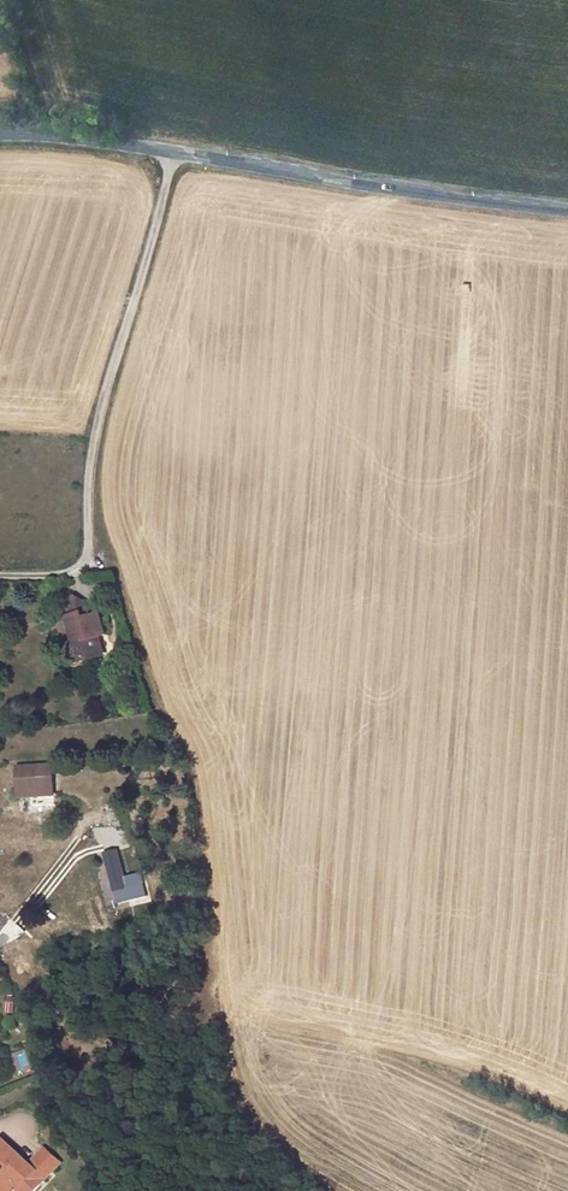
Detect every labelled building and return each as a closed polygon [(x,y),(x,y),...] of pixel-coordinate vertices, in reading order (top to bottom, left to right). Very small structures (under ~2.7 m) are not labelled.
[(67,617),(75,646),(69,647),(75,667),(89,663),(88,657),(102,653),(99,640),(105,638),(98,615),(86,618),(81,602),(74,596),(63,598),(69,616),(67,617)] [(102,653),(88,657),(89,663),(104,659),(102,653)] [(60,765),(26,770),(31,799),(65,794),(60,765)] [(118,853),(107,856),(120,904),(147,898),(143,883),(127,886),(118,853)] [(6,1014),(16,1012),(13,1000),(4,1002),(6,1014)] [(4,1029),(13,1031),(16,1017),(7,1015),(4,1029)] [(59,1166),(43,1151),(30,1165),(26,1168),(18,1161),(21,1157),(0,1138),(0,1139),(0,1177),(2,1179),(0,1181),(0,1190),(35,1190),(59,1166)] [(18,1161),(26,1168),(30,1165),(21,1157),(18,1161)]
